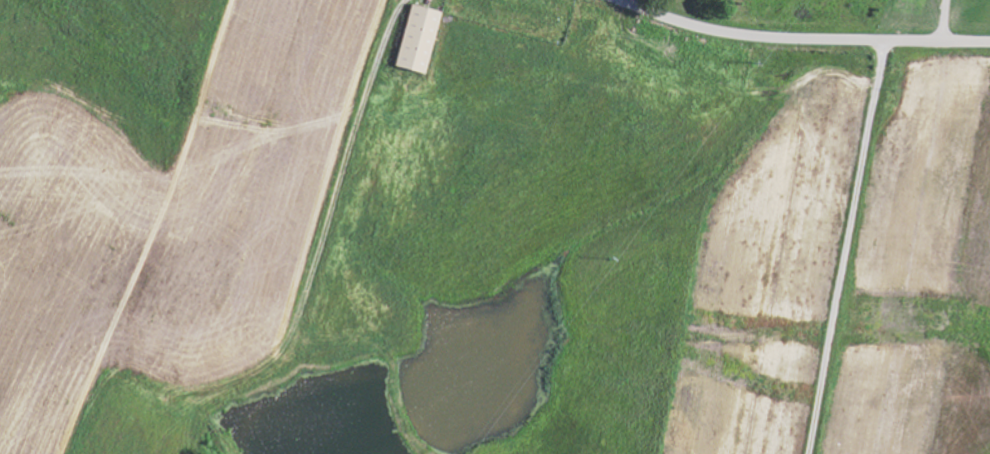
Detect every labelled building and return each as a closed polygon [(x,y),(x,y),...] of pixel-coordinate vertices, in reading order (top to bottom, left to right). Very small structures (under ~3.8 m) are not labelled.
[(428,73),(443,11),(412,4),(397,66),(428,73)]
